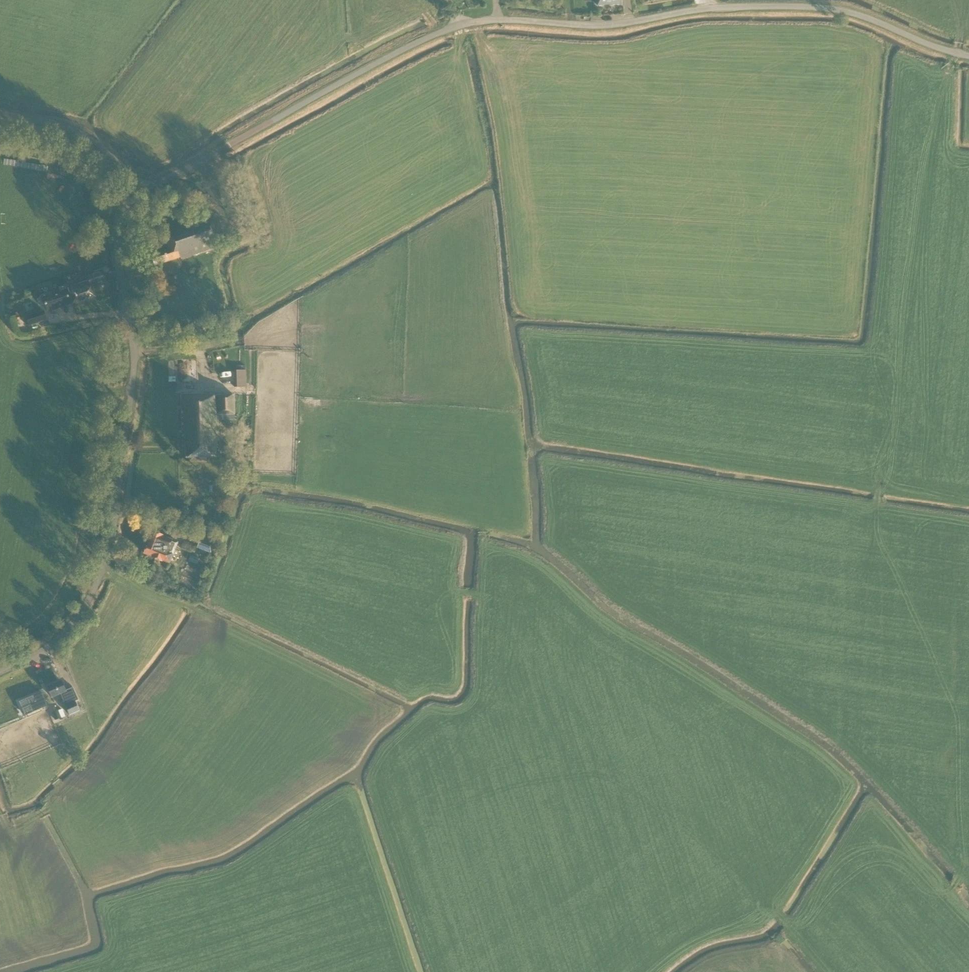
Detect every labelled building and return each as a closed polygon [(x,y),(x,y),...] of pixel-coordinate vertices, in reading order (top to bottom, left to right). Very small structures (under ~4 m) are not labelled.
[(197,211),(200,219),(163,232),(168,246),(166,246),(168,250),(152,255),(156,266),(182,258),(182,260),(224,246),(214,214),(212,215),(206,195),(191,200),(195,212),(197,211)] [(90,281),(79,285),(77,280),(67,283),(74,304),(96,297),(92,287),(108,282),(104,271),(88,276),(90,281)] [(40,299),(43,306),(46,305),(49,313),(72,305),(66,286),(60,288),(61,292),(52,296),(51,293),(41,296),(40,299)] [(27,317),(30,326),(47,320),(44,311),(27,317)] [(237,371),(238,388),(246,388),(246,371),(237,371)] [(216,448),(219,448),(218,420),(235,420),(234,396),(218,397),(218,395),(181,396),(183,447),(186,446),(186,458),(198,458),(205,458),(205,457),(217,457),(216,448)] [(174,554),(178,542),(172,540),(172,539),(163,536),(163,535),(154,532),(150,544),(148,544),(145,553),(153,556),(153,558),(155,558),(155,560),(160,562),(161,561),(164,561),(164,560),(170,562),(173,553),(174,554)] [(198,548),(211,553),(215,544),(202,539),(198,548)] [(61,693),(66,705),(79,700),(74,687),(66,690),(62,681),(48,687),(52,697),(61,693)] [(42,693),(20,702),(25,715),(47,706),(42,693)] [(53,713),(56,721),(62,719),(59,711),(53,713)]
